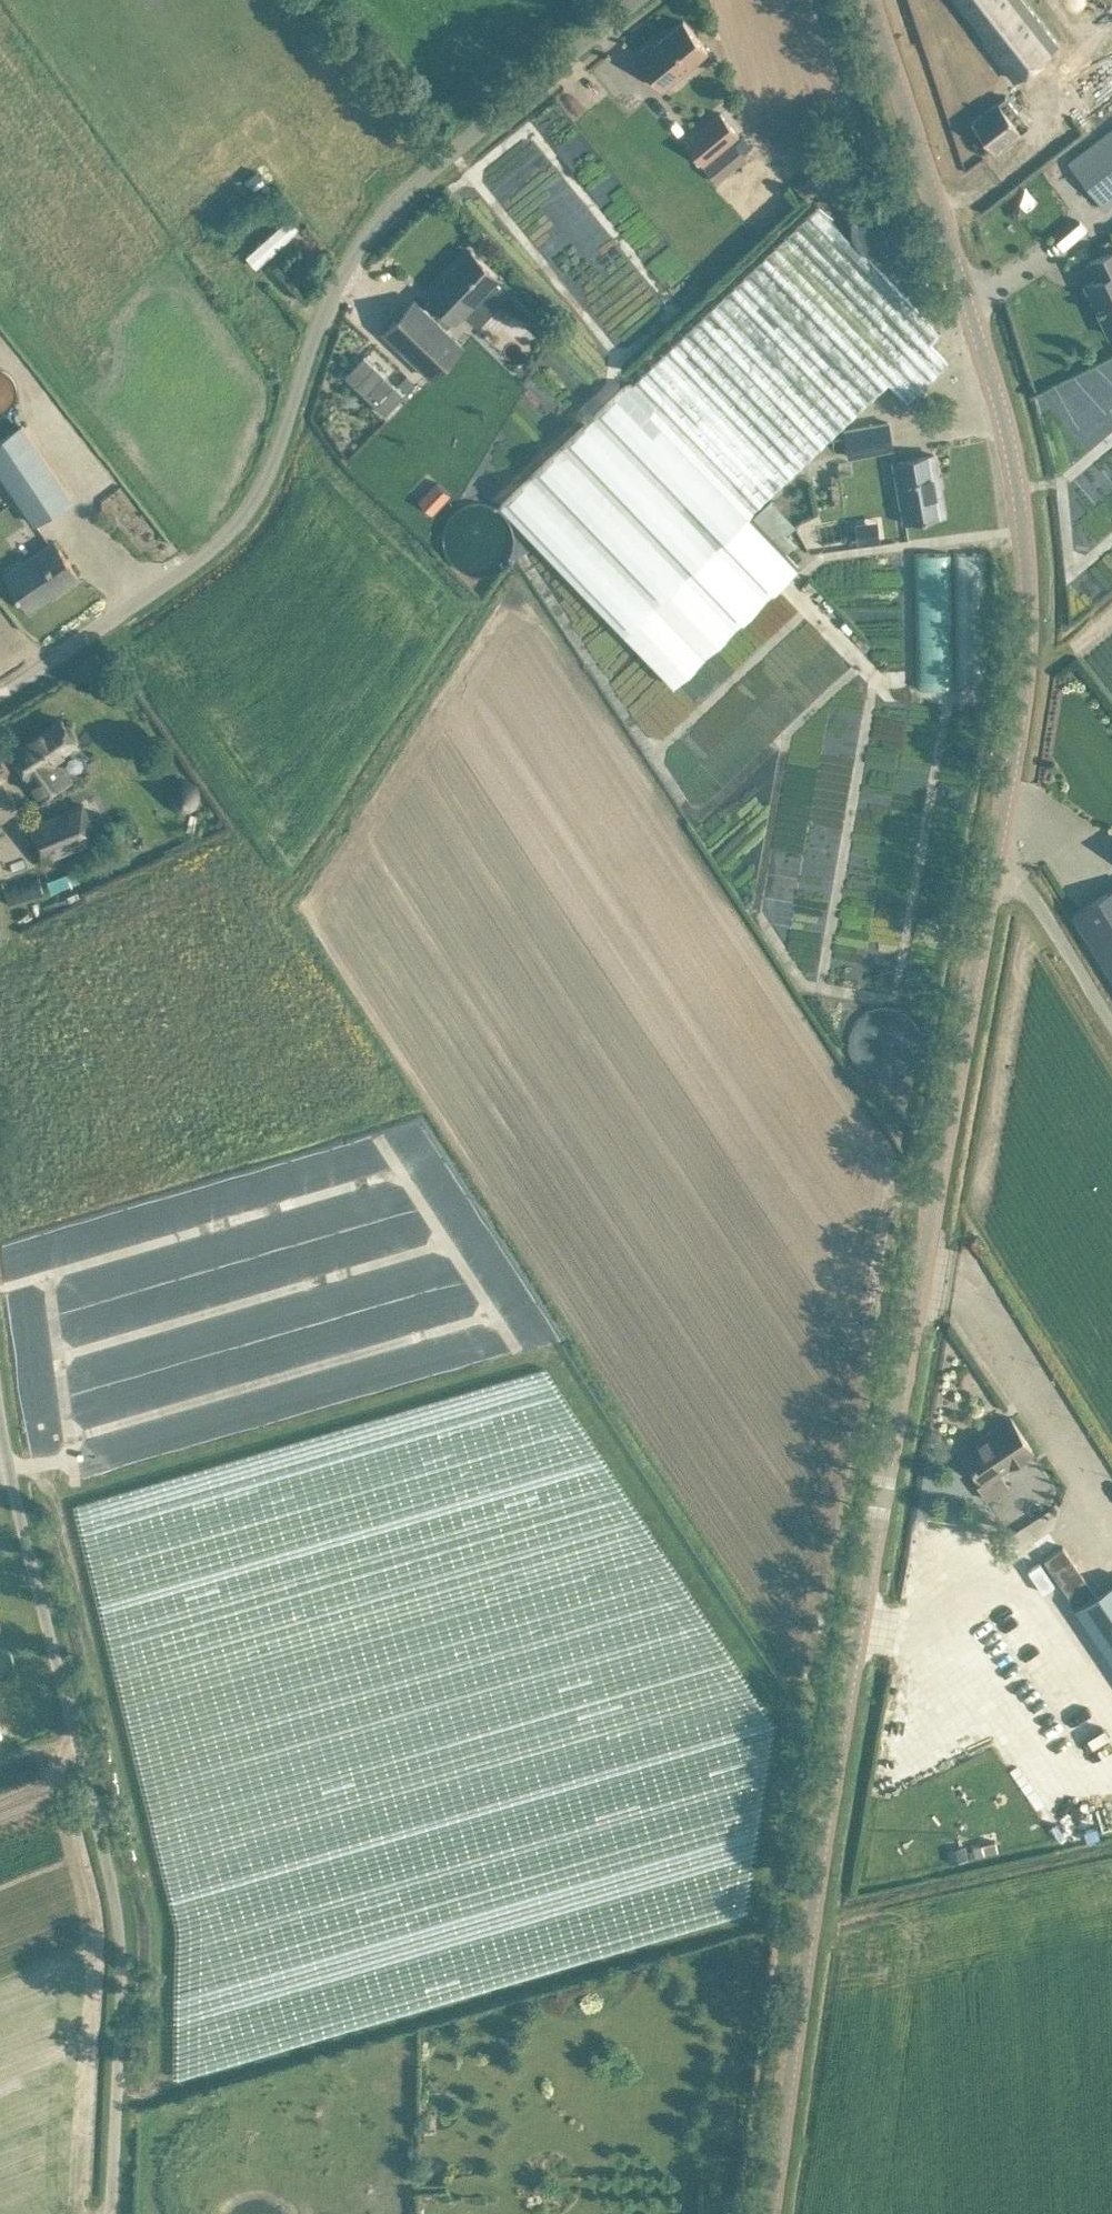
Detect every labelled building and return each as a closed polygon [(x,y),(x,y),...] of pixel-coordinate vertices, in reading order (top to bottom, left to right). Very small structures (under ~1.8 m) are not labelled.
[(987,36),(984,38),(1015,78),(1060,43),(1029,4),(1019,11),(1010,0),(960,0),(987,36)] [(655,43),(652,40),(636,53),(664,88),(709,50),(684,20),(655,43)] [(626,46),(608,59),(640,105),(659,92),(626,46)] [(972,121),(996,151),(1029,126),(1006,95),(972,121)] [(747,156),(733,139),(739,134),(720,111),(684,141),(717,181),(747,156)] [(1069,161),(1105,207),(1106,206),(1108,210),(1111,206),(1111,128),(1069,161)] [(298,317),(332,258),(276,189),(193,254),(281,375),(298,317)] [(227,202),(215,208),(221,221),(234,215),(227,202)] [(819,205),(634,383),(502,505),(674,683),(797,565),(750,515),(761,505),(888,382),(906,401),(932,377),(948,361),(930,342),(941,332),(819,205)] [(471,249),(429,293),(445,308),(457,320),(464,313),(474,303),(487,315),(513,288),(499,276),(487,264),(471,249)] [(1110,251),(1090,260),(1098,277),(1086,283),(1110,333),(1111,333),(1111,250),(1110,251)] [(415,298),(384,330),(400,346),(431,374),(438,366),(461,342),(431,313),(415,298)] [(346,375),(385,412),(404,392),(365,355),(346,375)] [(16,389),(26,370),(2,357),(0,361),(0,381),(16,389)] [(406,374),(399,382),(406,388),(413,381),(406,374)] [(844,428),(848,454),(892,447),(888,420),(844,428)] [(0,438),(0,470),(35,522),(72,497),(22,423),(0,438)] [(944,512),(944,511),(934,453),(892,461),(903,519),(944,512)] [(772,499),(757,514),(754,516),(787,551),(796,541),(787,532),(795,524),(772,499)] [(445,526),(454,513),(444,505),(434,518),(445,526)] [(870,520),(855,522),(858,542),(872,540),(870,520)] [(21,594),(30,608),(78,575),(55,540),(6,573),(18,590),(16,591),(19,595),(21,594)] [(970,545),(932,546),(933,678),(968,678),(968,672),(996,671),(995,544),(970,544),(970,545)] [(62,774),(52,758),(77,741),(61,717),(14,749),(30,773),(40,789),(62,774)] [(15,764),(0,743),(0,774),(15,764)] [(41,860),(62,852),(97,838),(83,803),(31,824),(38,843),(35,844),(41,860)] [(88,850),(78,854),(82,864),(87,862),(92,860),(88,850)] [(67,883),(94,873),(90,862),(63,873),(67,883)] [(1073,912),(1084,931),(1111,975),(1111,888),(1073,912)] [(963,1448),(984,1480),(1032,1448),(1011,1416),(963,1448)] [(1111,1659),(1111,1581),(1096,1592),(1063,1546),(1044,1557),(1111,1659)]
